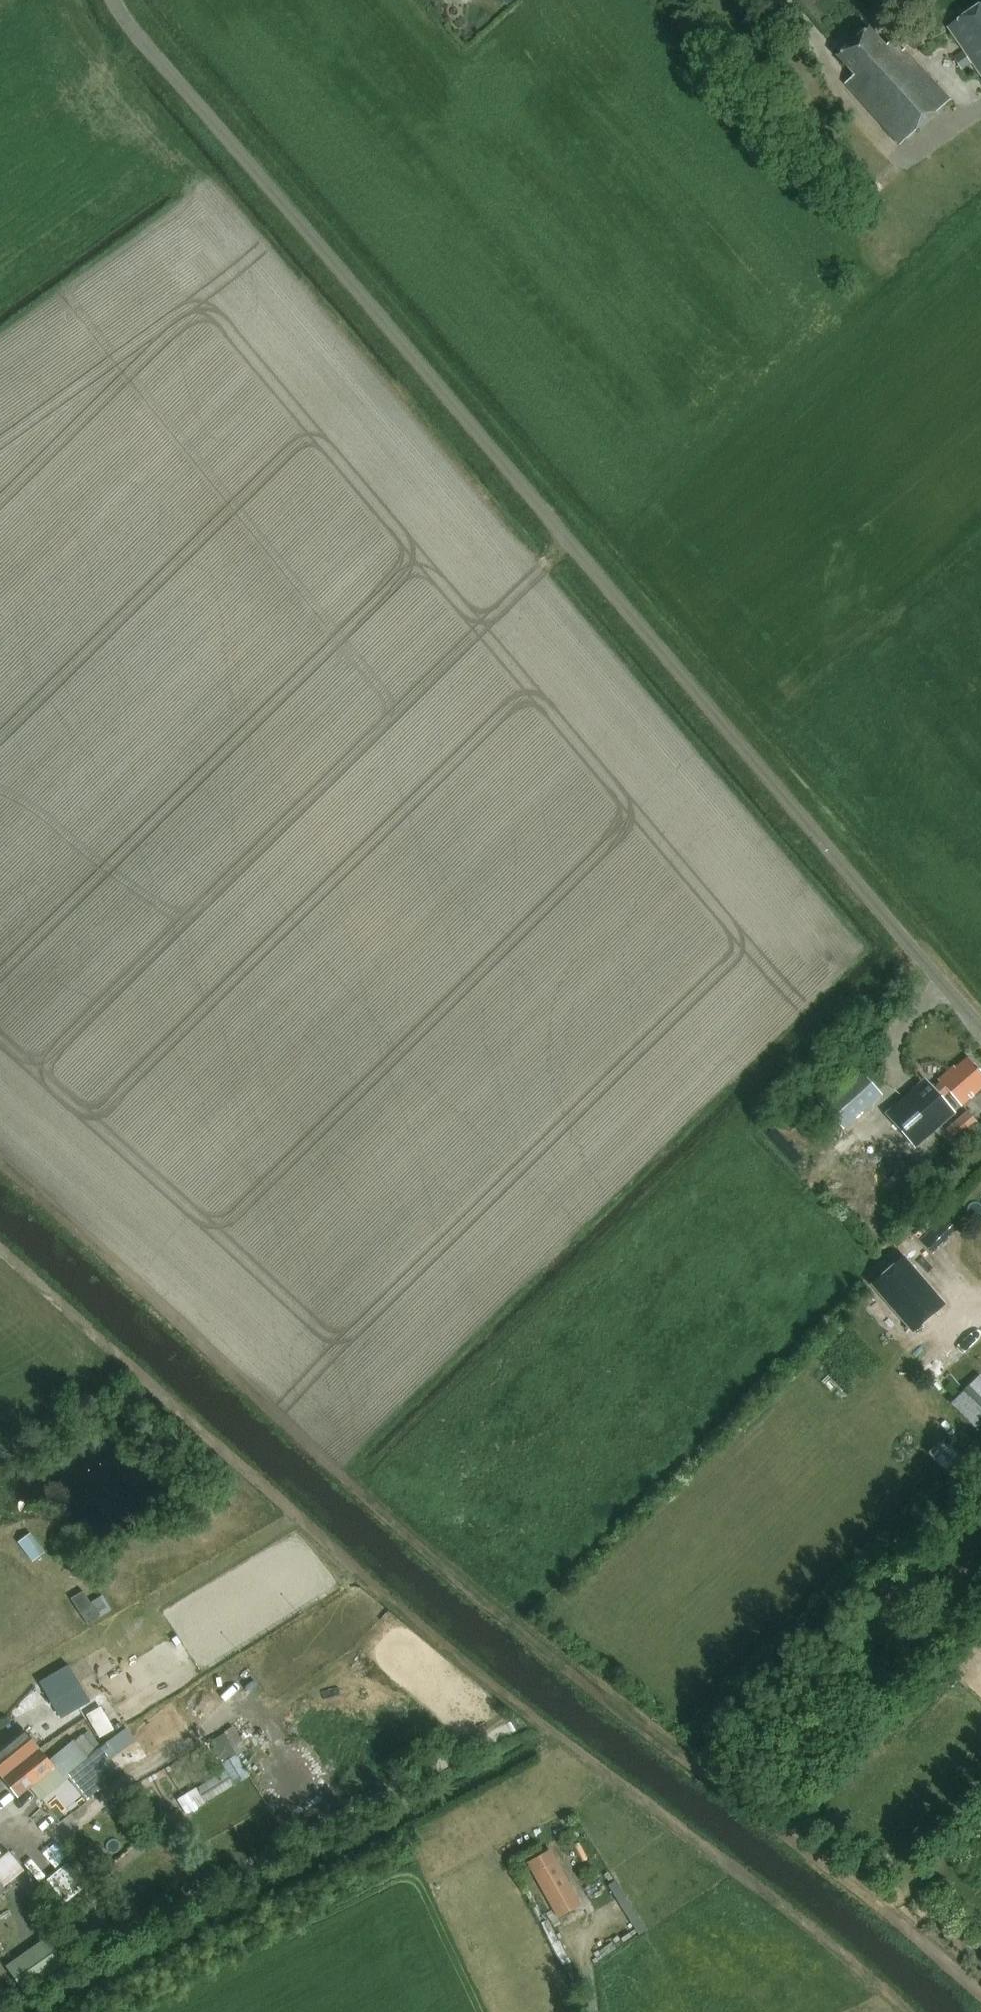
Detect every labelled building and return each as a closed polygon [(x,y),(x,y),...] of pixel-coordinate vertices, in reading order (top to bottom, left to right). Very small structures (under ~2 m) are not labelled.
[(950,26),(980,73),(980,4),(950,26)] [(900,144),(950,100),(908,53),(904,56),(892,43),(886,48),(869,28),(838,55),(854,74),(845,82),(900,144)] [(938,1079),(939,1080),(947,1089),(961,1105),(980,1088),(980,1070),(969,1056),(956,1067),(954,1065),(938,1079)] [(844,1128),(882,1094),(857,1066),(818,1100),(844,1128)] [(947,1089),(939,1080),(931,1086),(926,1080),(887,1115),(916,1148),(955,1113),(940,1096),(947,1089)] [(967,1110),(946,1128),(956,1140),(977,1122),(967,1110)] [(925,1240),(932,1249),(961,1228),(955,1219),(925,1240)] [(951,1251),(968,1235),(961,1228),(944,1243),(951,1251)] [(944,1304),(903,1257),(872,1284),(912,1331),(944,1304)] [(969,1384),(950,1402),(978,1431),(980,1429),(980,1397),(969,1384)] [(18,1544),(32,1562),(44,1553),(30,1535),(18,1544)] [(71,1600),(87,1625),(111,1610),(102,1597),(91,1605),(83,1592),(71,1600)] [(60,1718),(90,1701),(69,1664),(41,1681),(53,1702),(52,1702),(60,1718)] [(113,1730),(100,1707),(87,1715),(100,1737),(113,1730)] [(40,1748),(24,1729),(0,1749),(0,1775),(3,1779),(40,1748)] [(209,1742),(222,1763),(237,1754),(224,1733),(209,1742)] [(116,1776),(106,1764),(118,1754),(108,1741),(88,1757),(67,1774),(87,1799),(116,1776)] [(40,1748),(3,1779),(18,1797),(55,1767),(62,1776),(84,1760),(71,1743),(49,1760),(40,1748)] [(246,1772),(238,1761),(236,1756),(224,1764),(234,1779),(246,1772)] [(197,1789),(206,1803),(234,1787),(225,1772),(197,1789)] [(548,1849),(527,1861),(558,1917),(579,1906),(548,1849)] [(47,1879),(67,1902),(78,1892),(85,1900),(98,1889),(91,1881),(85,1886),(66,1863),(47,1879)] [(6,1960),(20,1983),(59,1960),(45,1937),(6,1960)]
